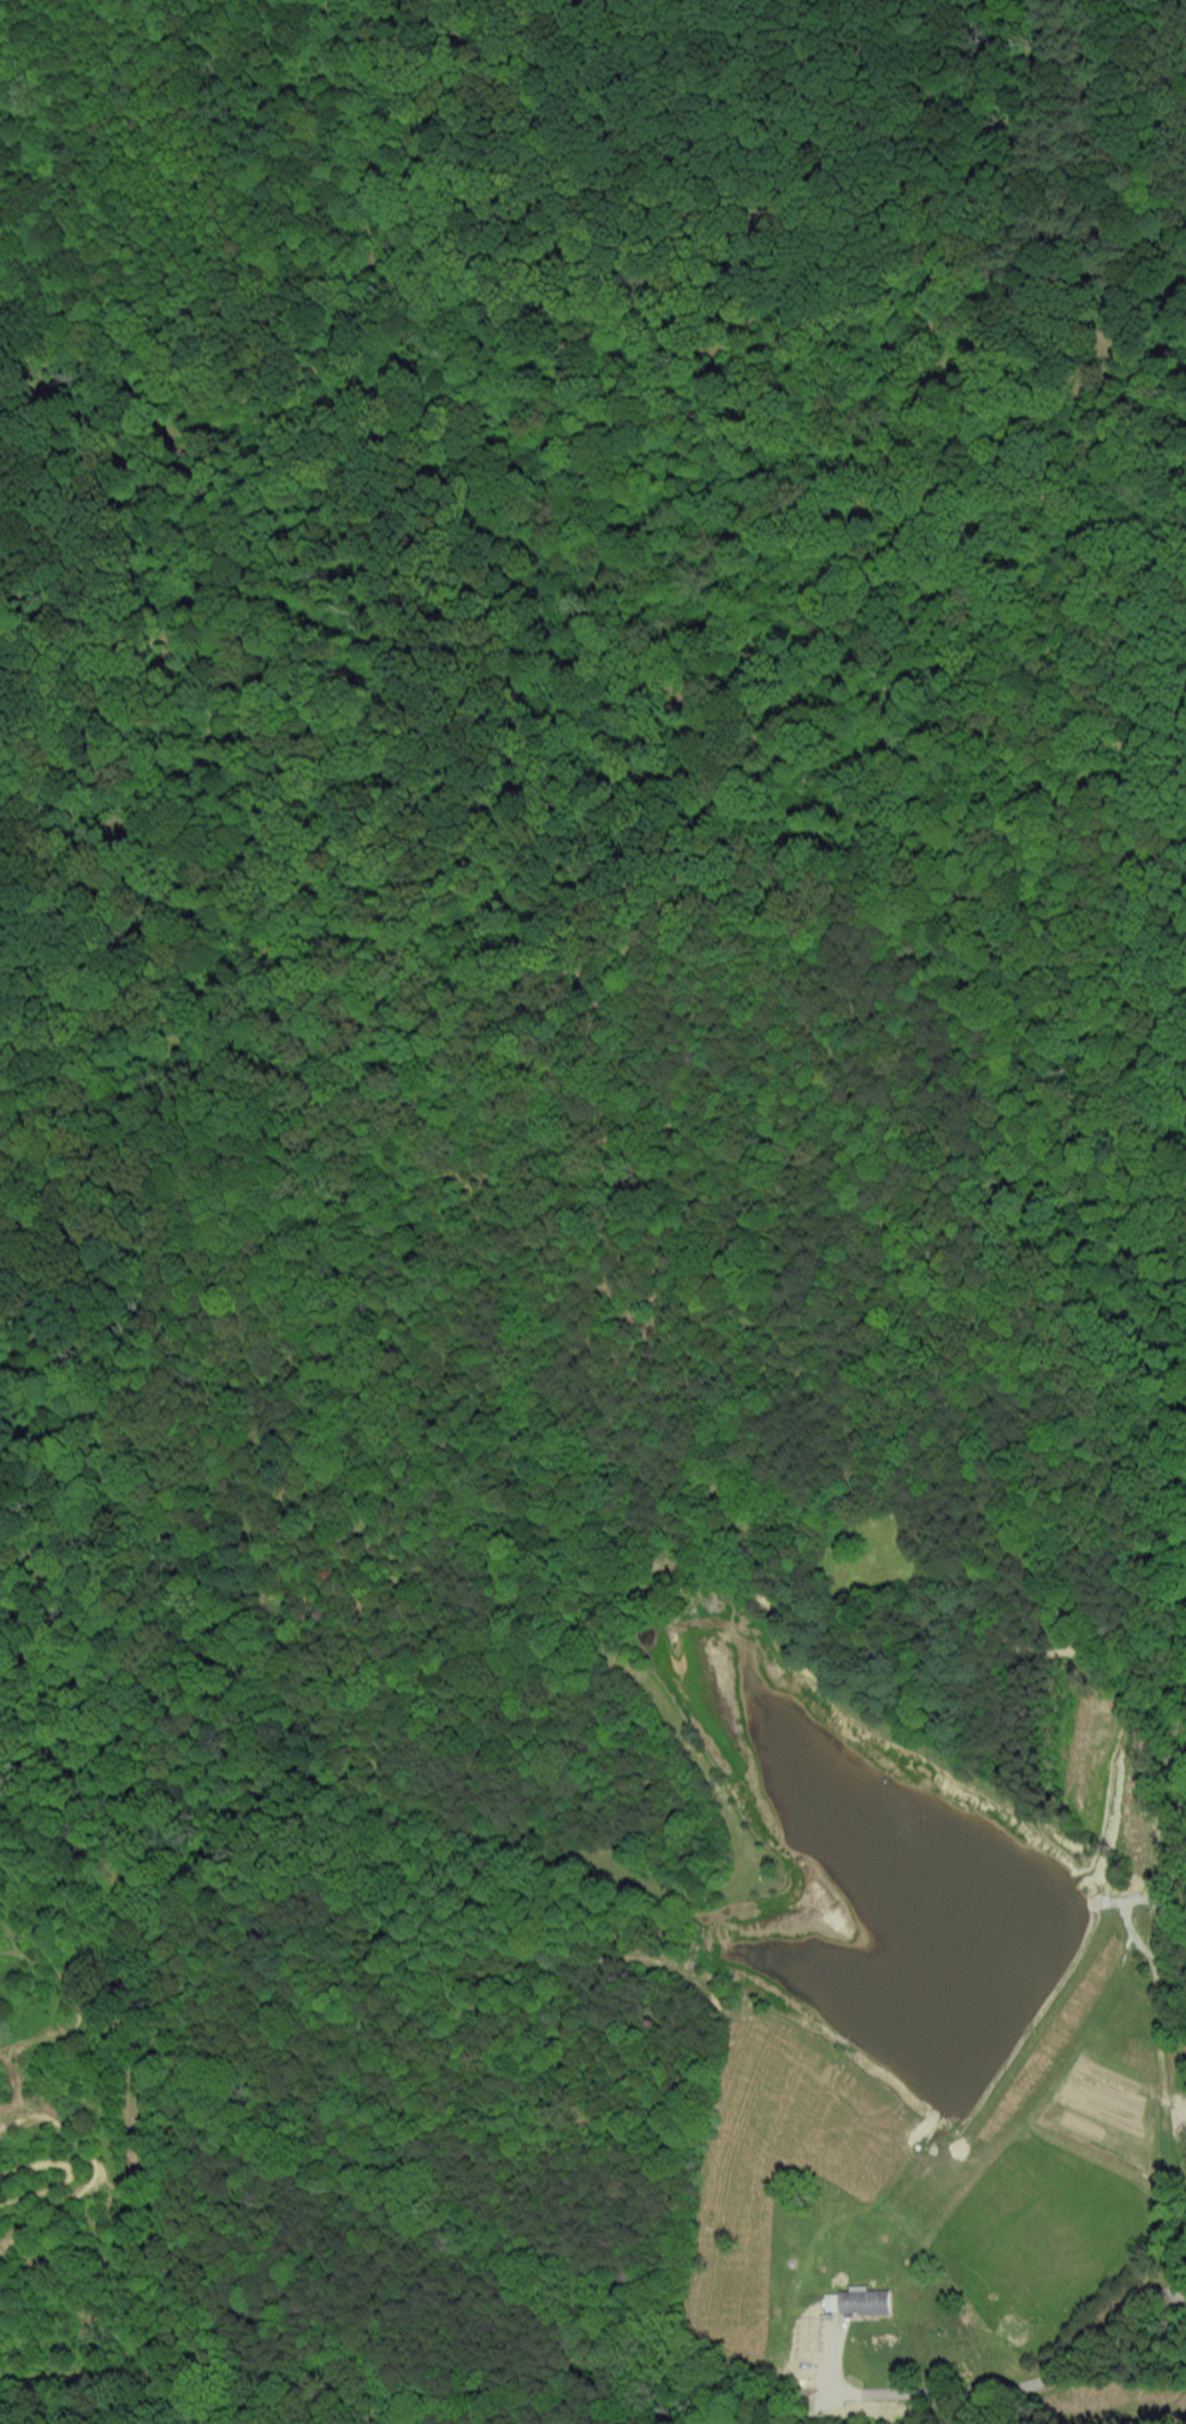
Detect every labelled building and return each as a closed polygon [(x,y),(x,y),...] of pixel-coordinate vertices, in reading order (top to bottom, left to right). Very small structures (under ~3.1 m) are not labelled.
[(889,2287),(824,2288),(825,2311),(889,2309),(889,2287)]
